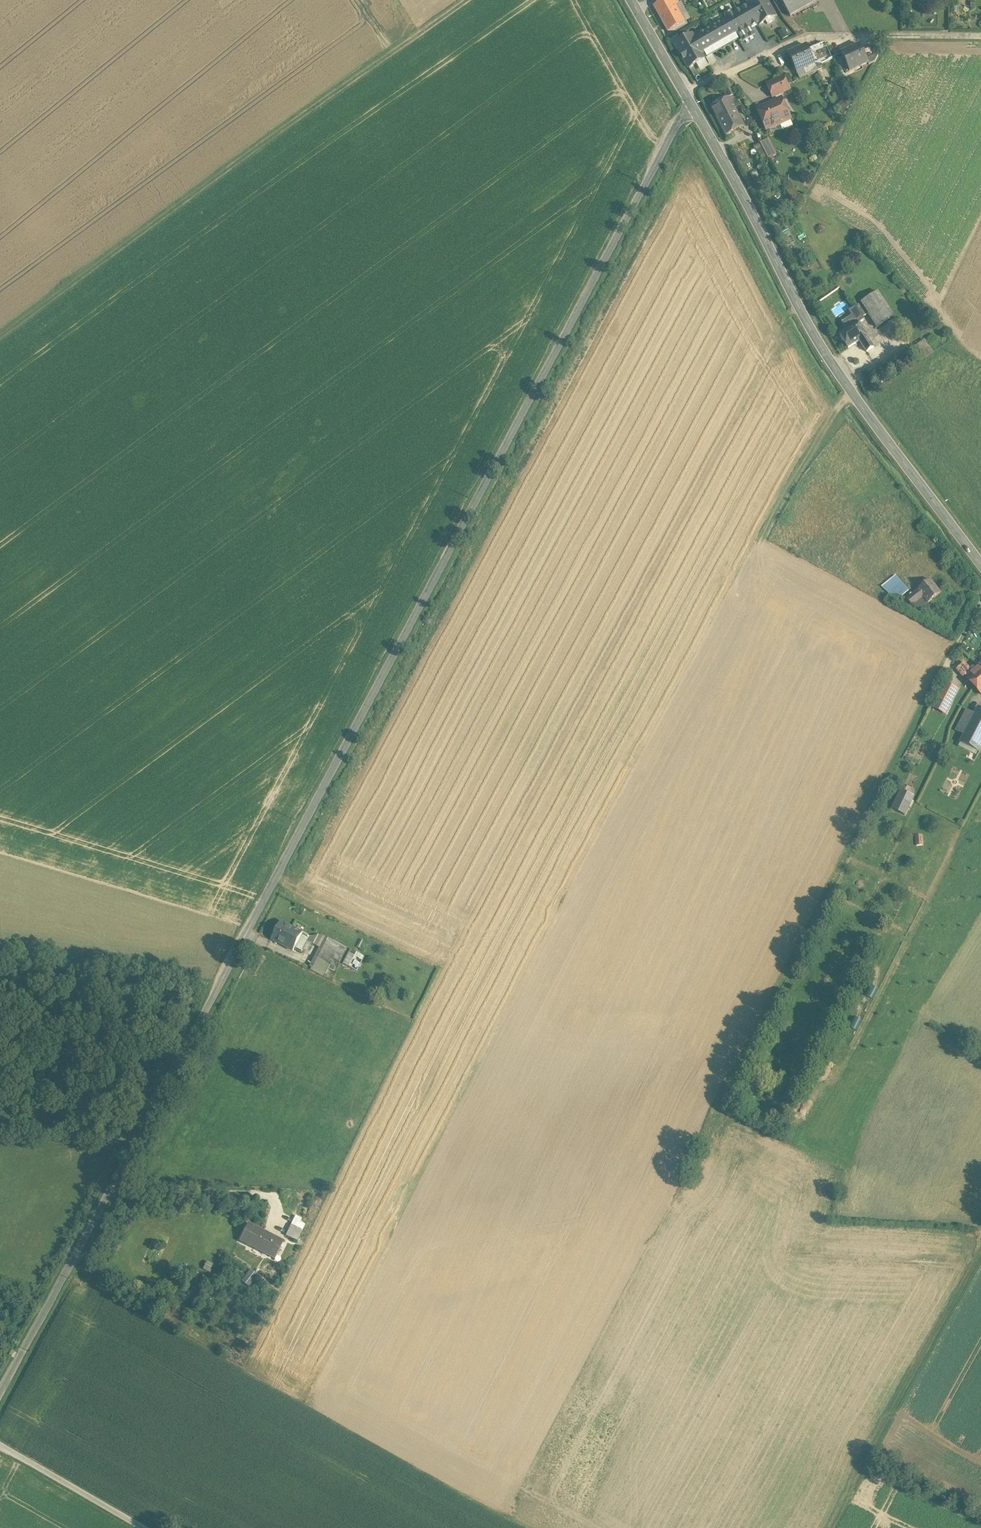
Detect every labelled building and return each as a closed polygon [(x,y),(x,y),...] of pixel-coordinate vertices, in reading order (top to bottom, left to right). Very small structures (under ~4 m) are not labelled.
[(654,6),(658,13),(660,12),(671,31),(685,23),(677,8),(680,6),(677,0),(665,0),(654,6)] [(748,5),(748,6),(726,18),(727,20),(736,36),(758,24),(759,25),(766,21),(767,24),(775,20),(773,17),(776,15),(767,0),(757,0),(748,5)] [(817,0),(781,0),(790,17),(817,1),(817,0)] [(727,20),(694,39),(692,35),(675,45),(689,68),(706,58),(704,55),(736,36),(727,20)] [(825,44),(809,51),(815,64),(814,64),(818,71),(823,69),(822,65),(832,60),(825,44)] [(860,45),(842,53),(850,72),(868,64),(868,63),(864,55),(860,45)] [(807,46),(788,54),(796,72),(814,64),(815,64),(809,51),(807,46)] [(874,46),(868,49),(869,53),(864,55),(868,63),(868,64),(869,65),(875,62),(878,56),(874,46)] [(783,77),(767,84),(773,97),(789,90),(783,77)] [(736,95),(728,79),(719,84),(727,98),(729,97),(730,98),(736,95)] [(727,98),(711,107),(725,136),(744,126),(730,98),(729,97),(727,98)] [(781,99),(758,110),(767,130),(790,119),(781,99)] [(768,139),(760,143),(767,157),(768,159),(776,155),(768,139)] [(760,143),(754,146),(762,160),(767,157),(760,143)] [(877,291),(861,303),(868,314),(878,328),(894,317),(877,291)] [(868,314),(861,303),(855,306),(863,317),(868,314)] [(857,322),(839,334),(841,337),(840,338),(842,341),(843,340),(848,348),(859,341),(867,352),(874,347),(857,322)] [(895,575),(882,586),(891,594),(898,599),(899,598),(908,591),(895,575)] [(930,580),(918,589),(918,590),(907,598),(912,605),(913,605),(919,609),(920,609),(928,602),(928,603),(941,593),(930,580)] [(966,678),(980,693),(980,664),(966,678)] [(946,684),(938,699),(949,705),(957,690),(946,684)] [(970,703),(952,738),(959,742),(977,706),(970,703)] [(959,742),(979,752),(980,749),(980,708),(977,706),(959,742)] [(904,785),(894,808),(905,813),(914,794),(908,791),(909,788),(904,785)] [(310,936),(282,922),(272,939),(293,950),(294,948),(301,952),(307,941),(310,936)] [(310,936),(307,941),(320,948),(325,937),(319,936),(310,936)] [(347,948),(325,937),(320,948),(315,957),(331,965),(331,964),(337,967),(347,948)] [(365,957),(351,950),(343,964),(358,971),(365,957)] [(331,965),(315,957),(310,966),(326,974),(331,965)] [(283,1241),(248,1222),(239,1239),(274,1258),(283,1241)] [(301,1230),(291,1224),(285,1235),(296,1241),(301,1230)] [(207,1260),(203,1268),(209,1271),(213,1263),(207,1260)] [(249,1287),(259,1274),(251,1268),(241,1280),(249,1287)]
